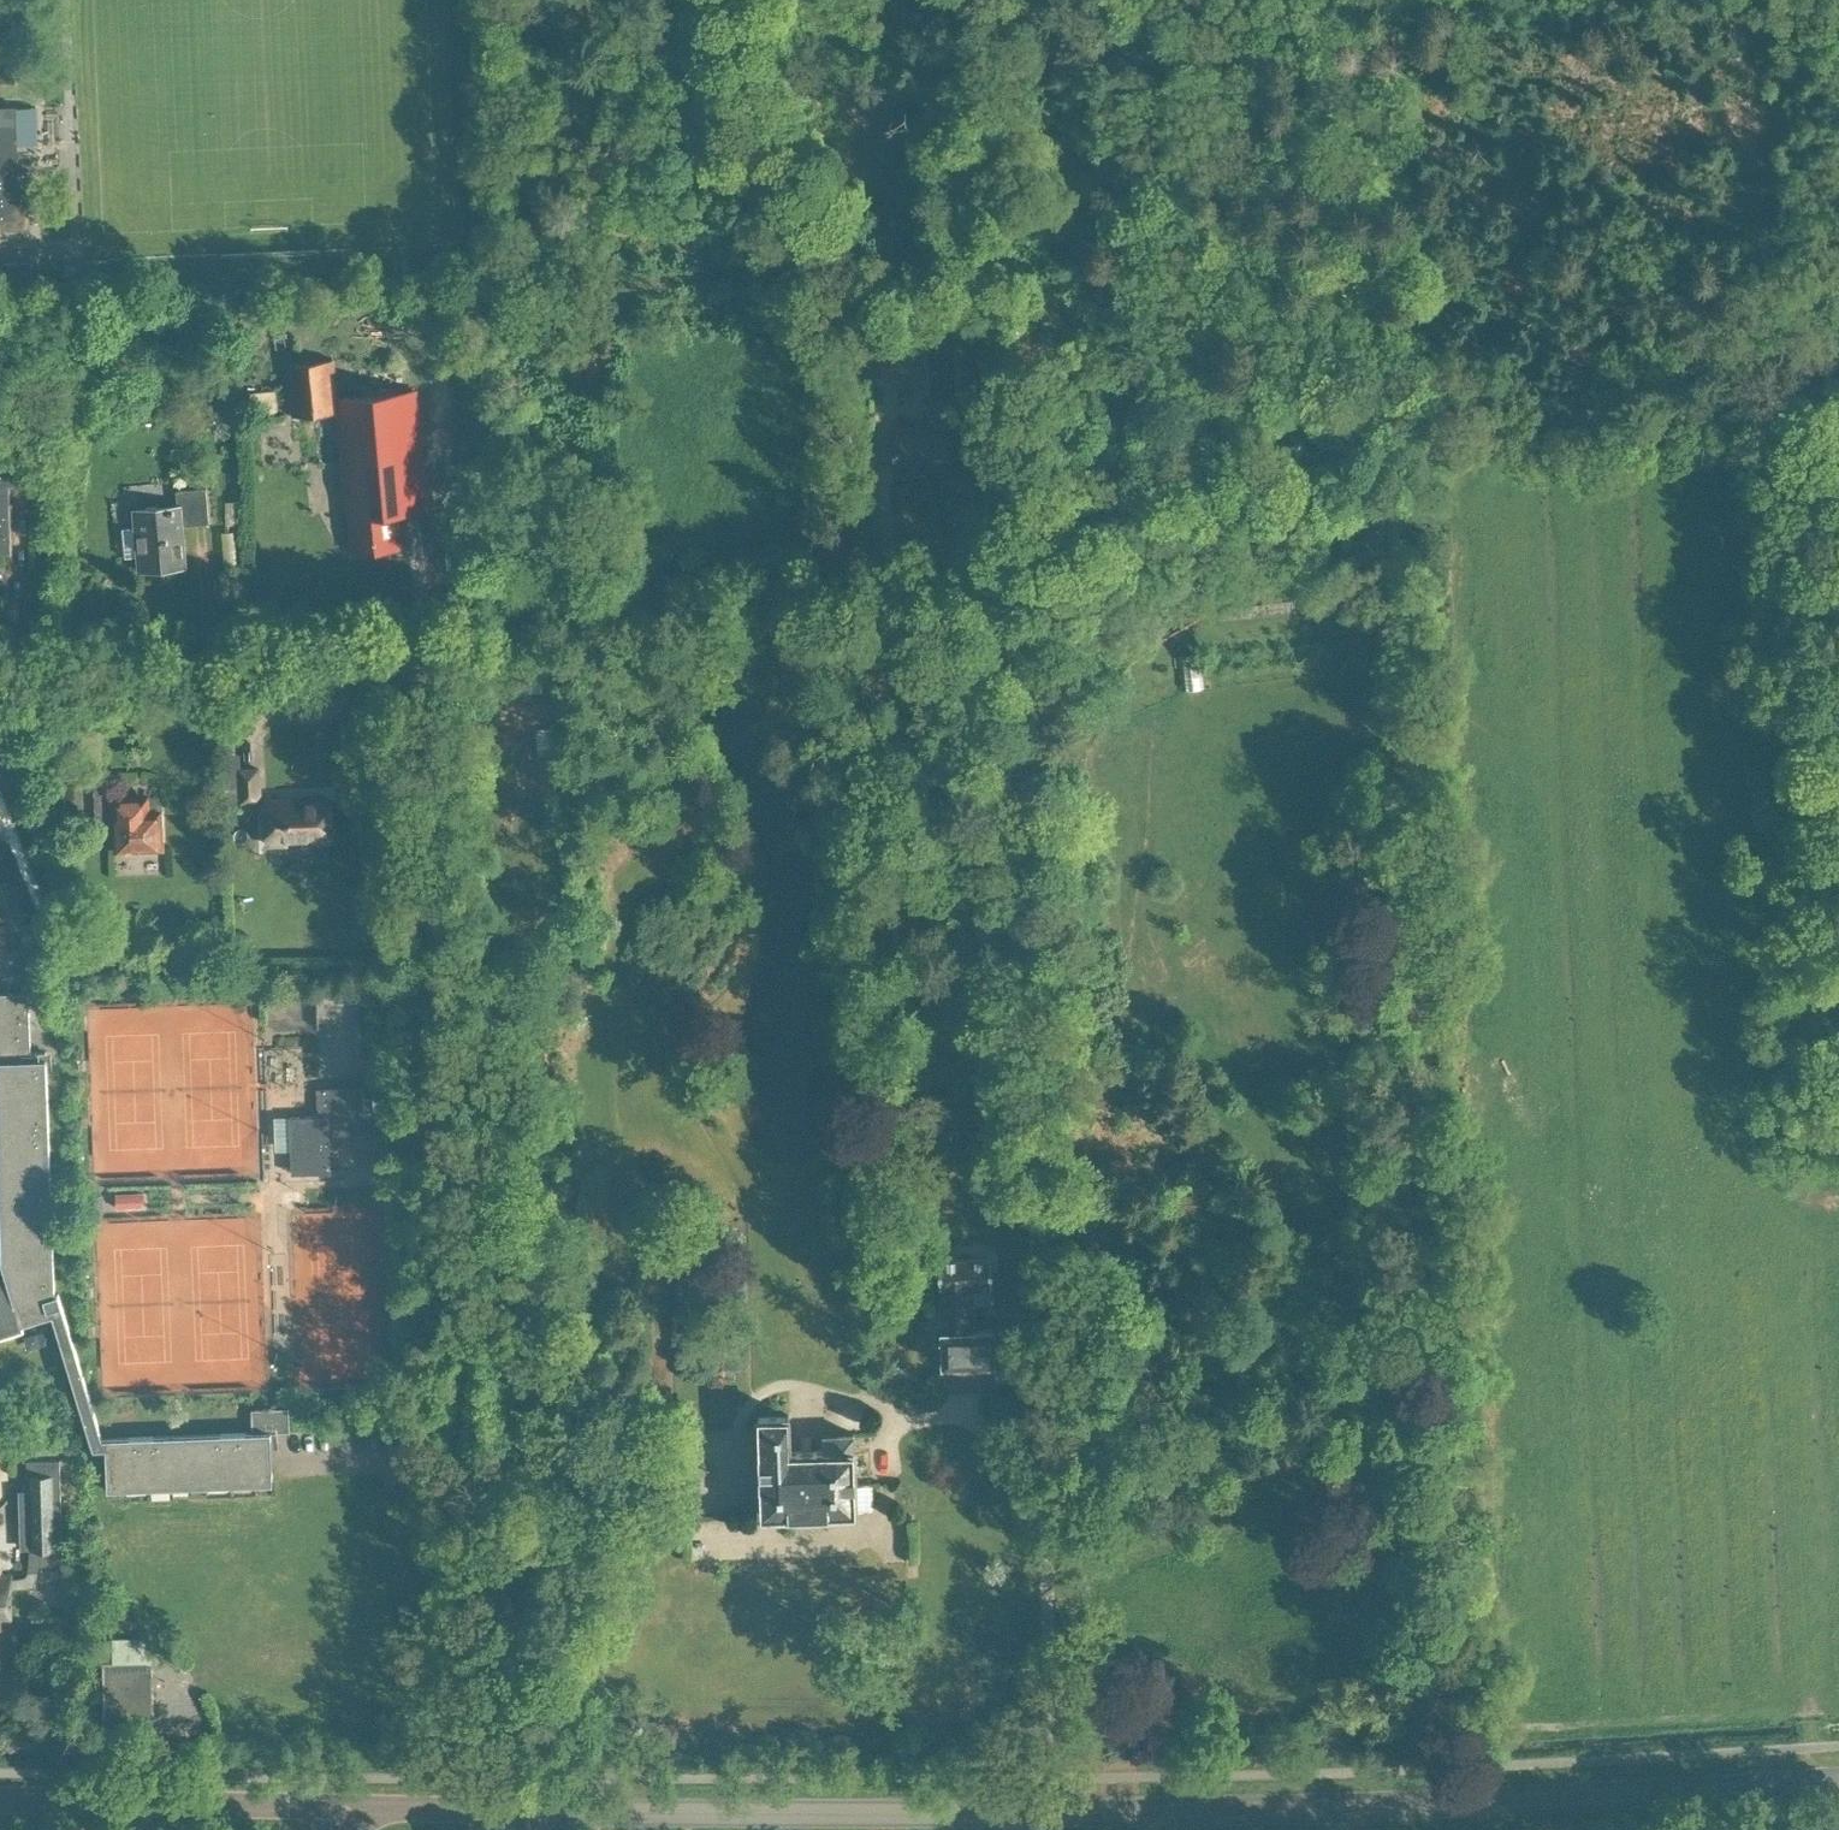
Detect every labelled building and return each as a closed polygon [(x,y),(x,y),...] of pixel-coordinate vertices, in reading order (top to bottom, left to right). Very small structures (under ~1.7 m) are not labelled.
[(16,105),(0,106),(0,228),(30,227),(28,170),(19,170),(16,105)] [(333,358),(287,362),(292,414),(336,410),(340,457),(345,509),(348,509),(351,550),(400,546),(397,511),(426,508),(416,390),(336,396),(333,358)] [(9,483),(27,482),(26,453),(0,453),(0,550),(12,549),(9,483)] [(137,528),(123,529),(125,559),(140,558),(141,568),(187,564),(186,563),(183,524),(209,522),(206,487),(176,489),(177,505),(136,509),(137,528)] [(1179,655),(1182,690),(1203,688),(1200,653),(1179,655)] [(241,801),(260,801),(258,767),(239,768),(241,801)] [(104,802),(103,773),(83,774),(83,776),(63,776),(65,819),(85,818),(115,816),(117,849),(161,847),(159,810),(146,811),(146,797),(114,798),(114,802),(104,802)] [(0,786),(0,787),(0,879),(18,924),(42,915),(39,905),(46,903),(0,786)] [(329,840),(327,796),(266,798),(268,844),(287,843),(287,837),(306,836),(306,841),(329,840)] [(360,953),(365,956),(372,955),(376,947),(376,941),(370,937),(364,939),(359,946),(360,953)] [(28,991),(0,992),(0,1242),(1,1260),(4,1272),(0,1273),(0,1341),(24,1334),(21,1324),(52,1315),(93,1448),(105,1448),(107,1489),(273,1483),(271,1432),(290,1431),(289,1406),(251,1408),(251,1431),(102,1436),(58,1292),(55,1293),(46,1050),(31,1051),(28,991)] [(292,1172),(330,1170),(328,1133),(365,1132),(364,1085),(317,1087),(318,1114),(290,1115),(292,1172)] [(116,1191),(116,1206),(143,1205),(143,1190),(116,1191)] [(104,1211),(103,1193),(87,1194),(88,1211),(104,1211)] [(973,1329),(972,1303),(993,1302),(991,1256),(938,1258),(942,1365),(995,1363),(993,1328),(973,1329)] [(787,1412),(758,1413),(761,1514),(855,1511),(853,1431),(822,1432),(823,1449),(788,1450),(787,1412)] [(60,1458),(27,1459),(28,1489),(19,1489),(21,1548),(29,1548),(28,1568),(28,1570),(27,1572),(25,1573),(24,1574),(23,1575),(22,1575),(20,1575),(13,1575),(13,1569),(0,1569),(0,1610),(8,1610),(8,1584),(35,1584),(39,1564),(63,1563),(60,1458)] [(117,1657),(156,1658),(156,1633),(118,1632),(117,1657)] [(105,1728),(153,1726),(152,1660),(103,1661),(105,1728)]
